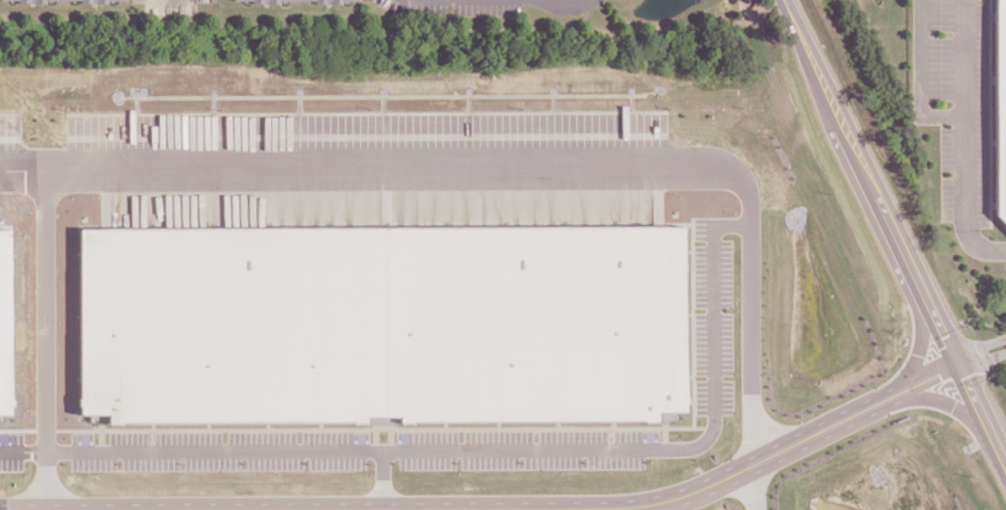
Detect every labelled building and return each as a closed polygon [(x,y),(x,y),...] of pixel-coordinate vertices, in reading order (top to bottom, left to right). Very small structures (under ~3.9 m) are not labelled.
[(995,216),(997,0),(1005,0),(1005,226),(995,216)] [(672,216),(673,403),(644,403),(644,414),(383,416),(383,406),(352,406),(350,414),(104,415),(104,407),(70,407),(69,219),(672,216)] [(8,412),(0,412),(0,223),(8,223),(8,412)]
